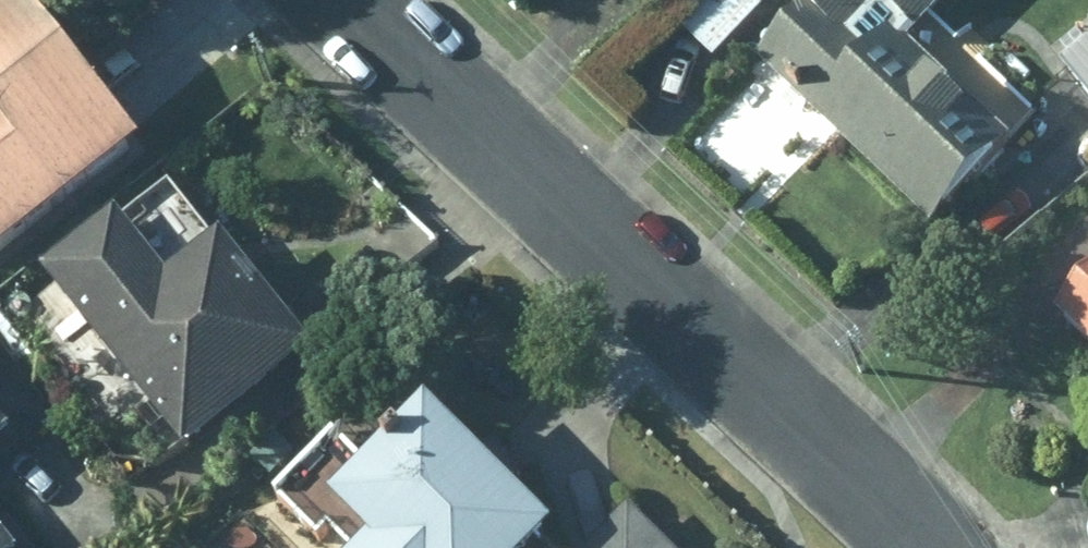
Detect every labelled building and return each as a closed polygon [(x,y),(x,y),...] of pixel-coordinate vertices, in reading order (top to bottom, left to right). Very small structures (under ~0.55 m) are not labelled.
[(31,0),(0,0),(0,263),(147,147),(31,0)] [(763,14),(750,0),(718,0),(681,34),(709,64),(763,14)] [(811,7),(884,73),(909,42),(950,0),(804,0),(811,7)] [(1015,144),(909,42),(884,73),(811,7),(759,61),(934,228),(1015,144)] [(1067,61),(1087,88),(1087,45),(1067,61)] [(122,215),(46,278),(190,456),(318,354),(228,241),(177,282),(122,215)] [(1062,319),(1087,341),(1087,289),(1062,319)] [(56,421),(0,349),(0,467),(56,421)] [(560,536),(436,411),(339,506),(377,543),(372,547),(547,547),(560,536)] [(298,455),(275,433),(251,459),(273,480),(298,455)] [(629,506),(587,547),(670,547),(629,506)] [(11,527),(0,534),(0,547),(28,547),(11,527)]
